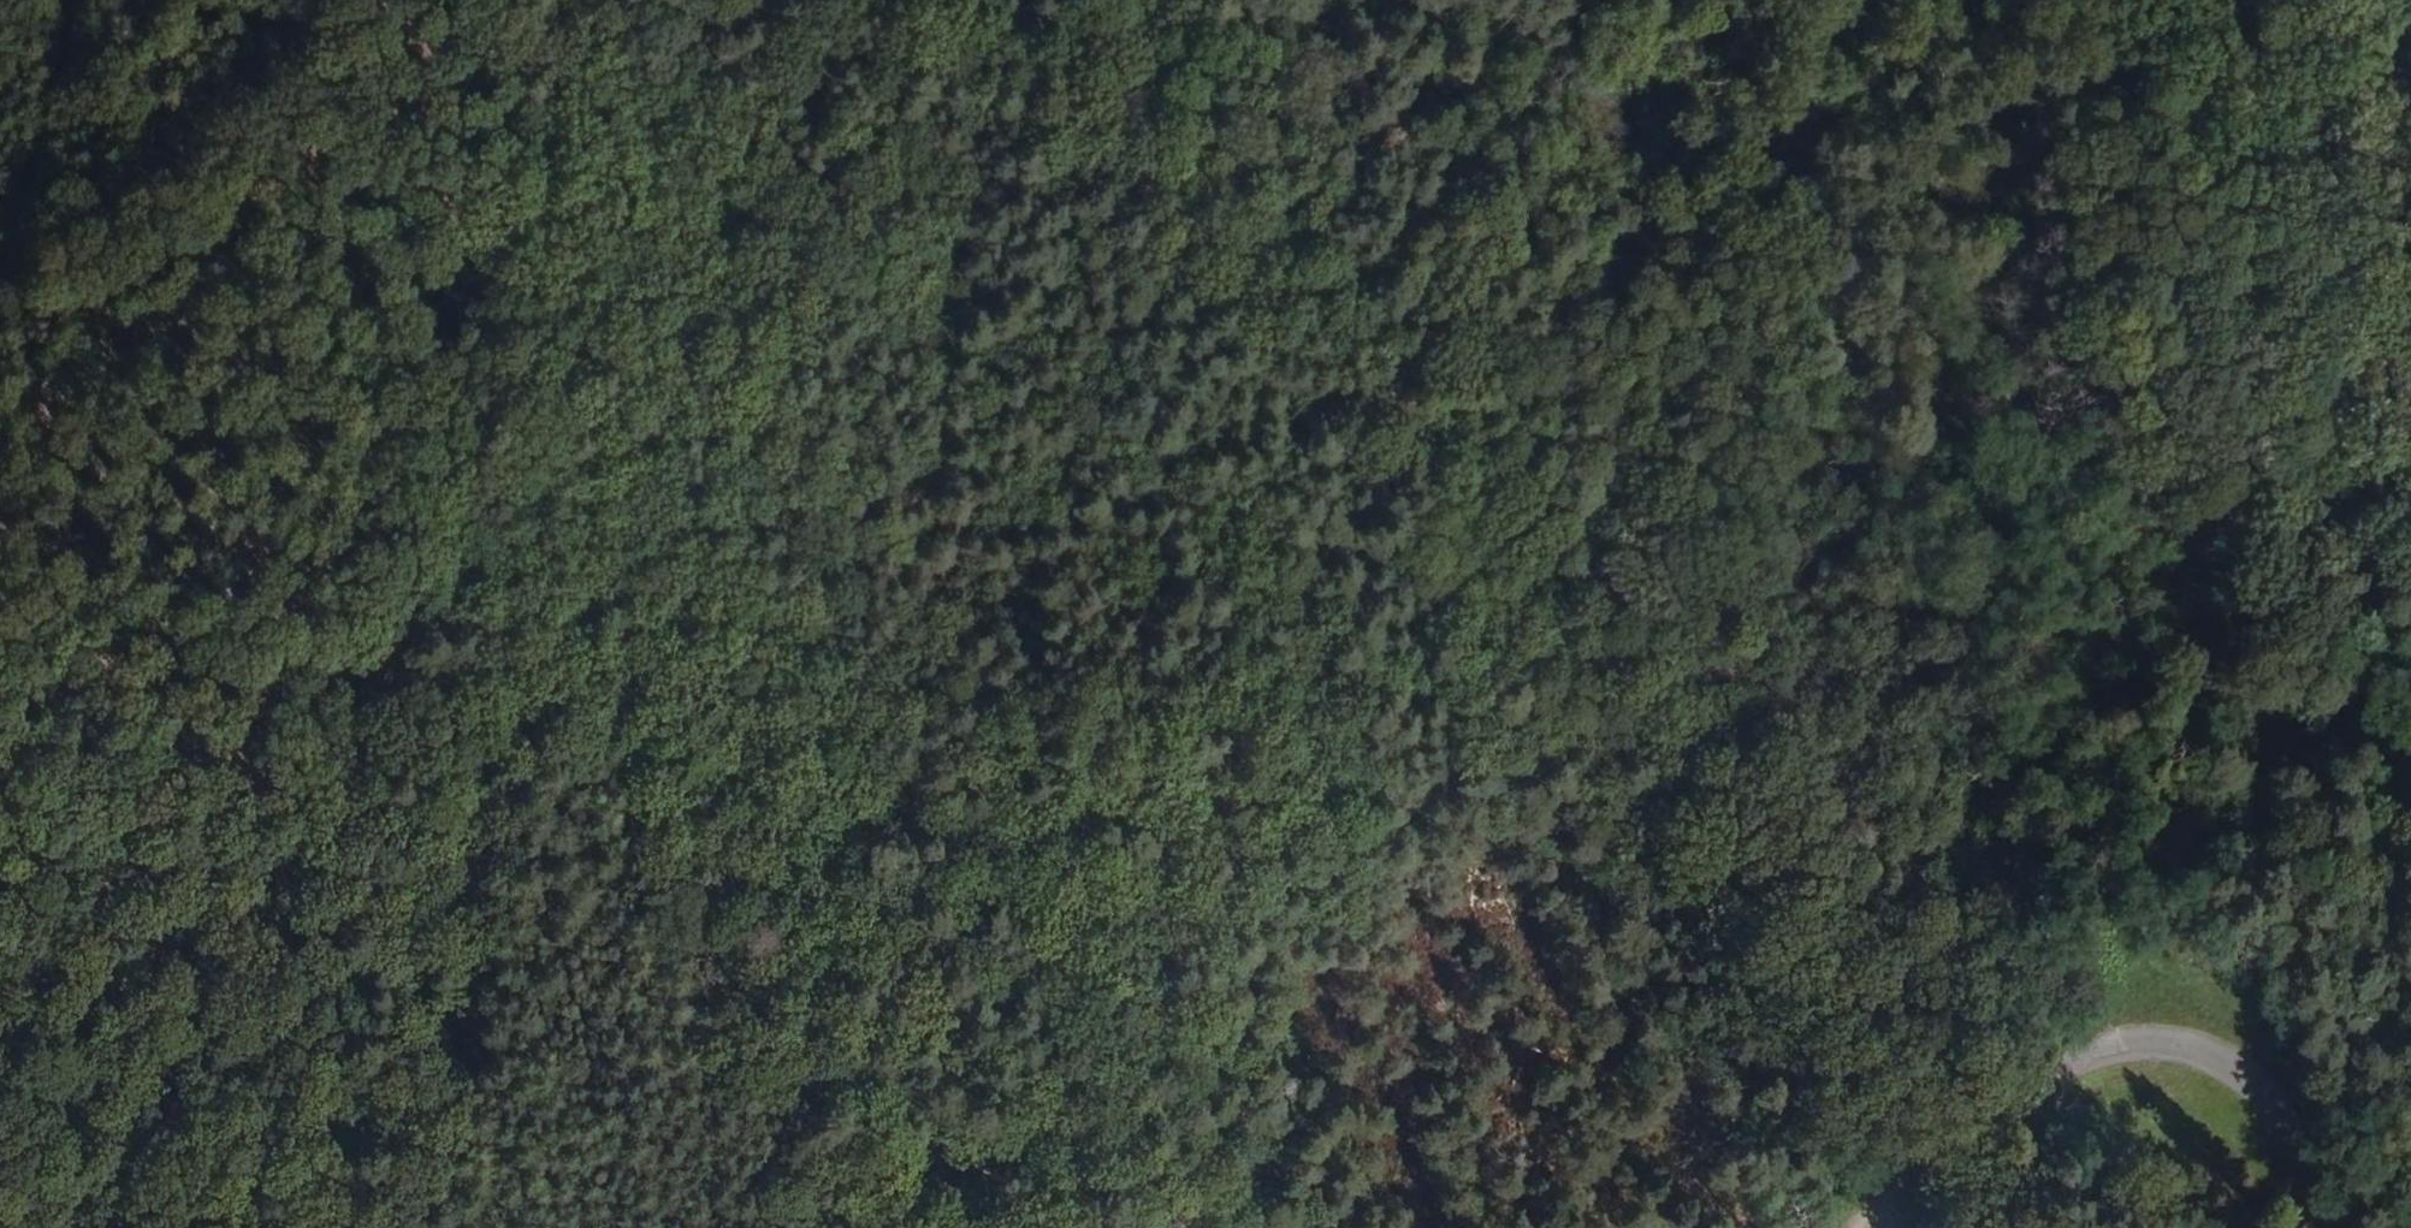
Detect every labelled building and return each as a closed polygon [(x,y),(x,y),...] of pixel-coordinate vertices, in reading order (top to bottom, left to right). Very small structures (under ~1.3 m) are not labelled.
[(2295,175),(2291,162),(2275,167),(2278,181),(2295,175)]
